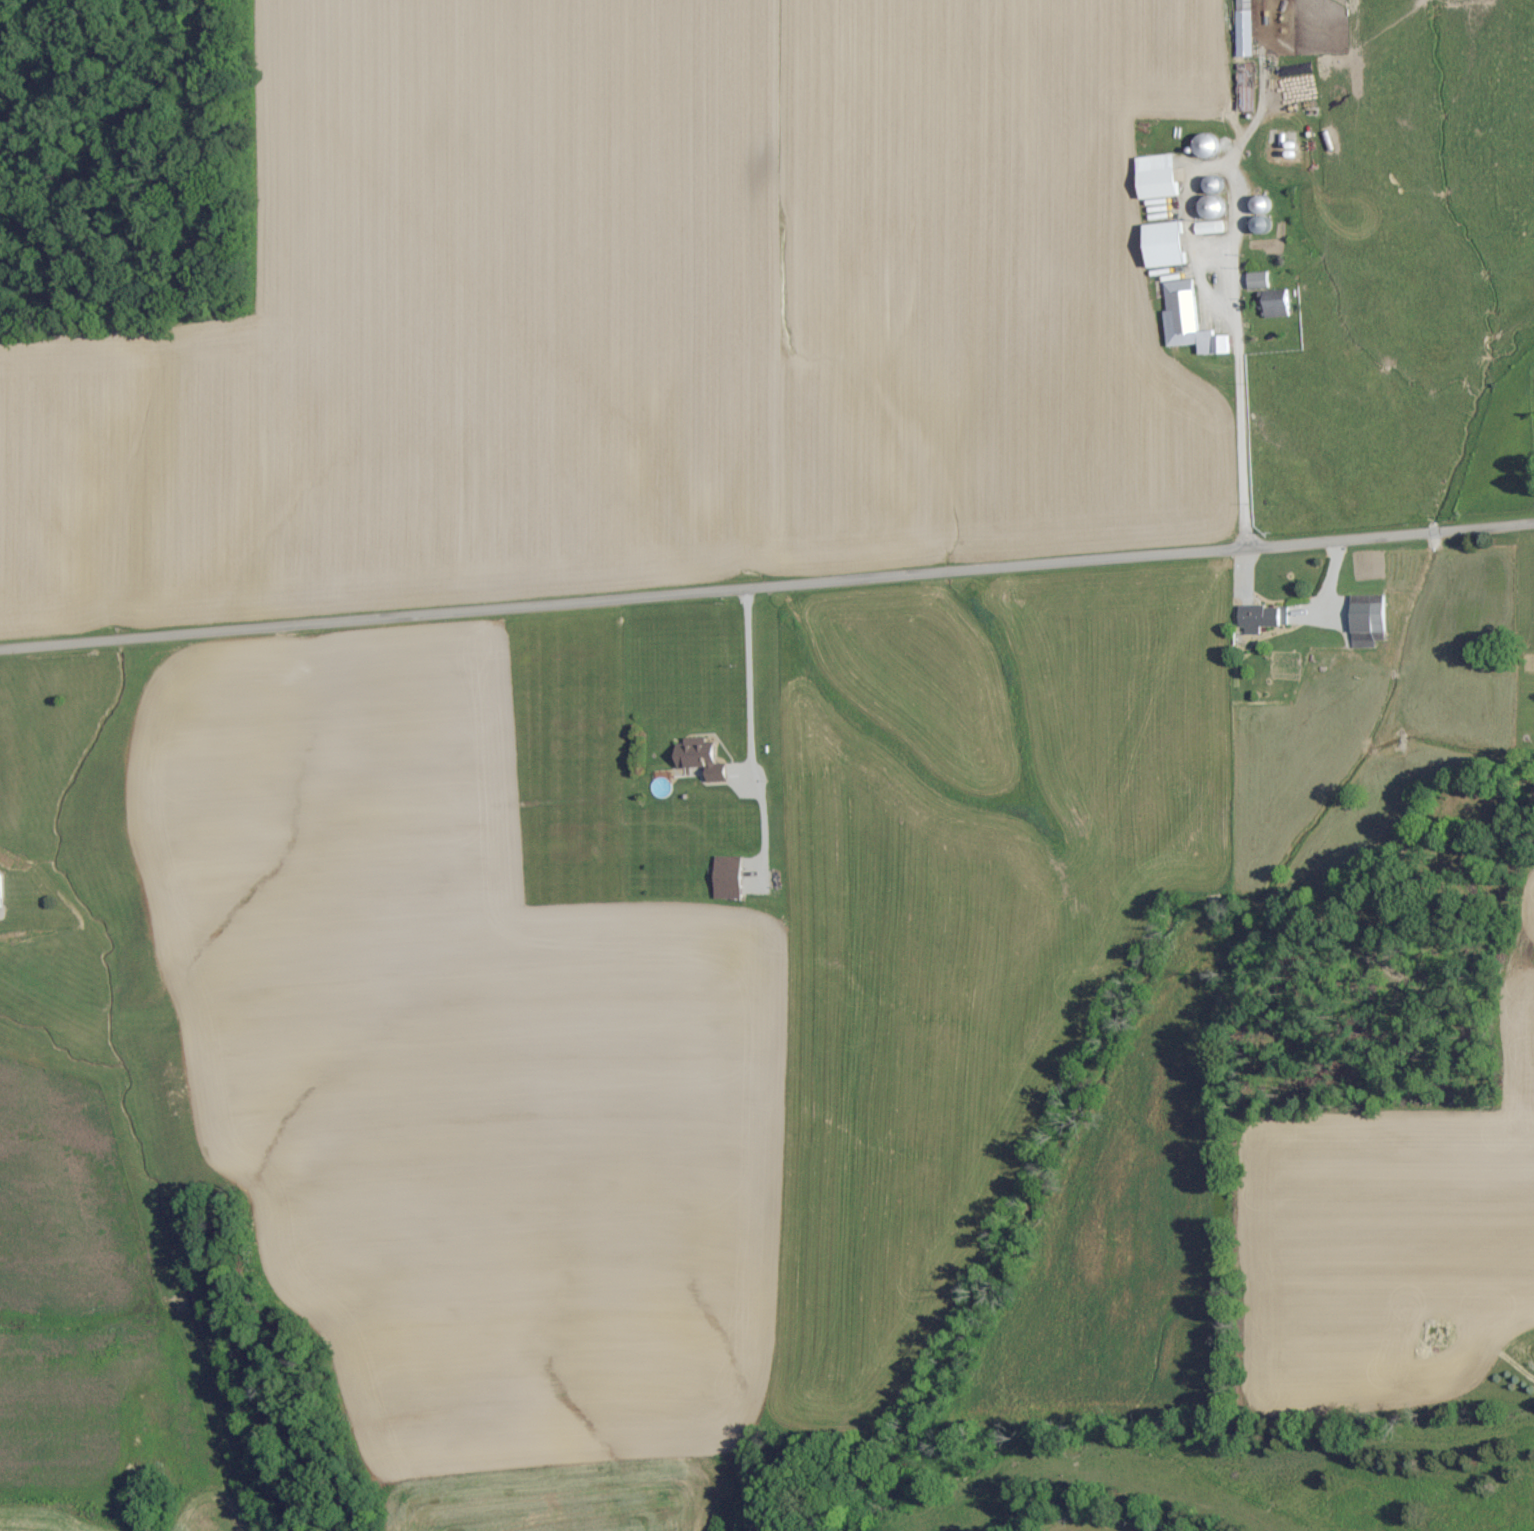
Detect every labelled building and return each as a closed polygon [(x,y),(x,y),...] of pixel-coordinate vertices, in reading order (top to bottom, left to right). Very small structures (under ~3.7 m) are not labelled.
[(1235,58),(1251,58),(1250,0),(1233,0),(1235,58)] [(1139,201),(1179,196),(1173,154),(1134,159),(1139,201)] [(1186,265),(1182,222),(1142,226),(1146,269),(1186,265)] [(1268,289),(1267,273),(1246,274),(1247,290),(1268,289)] [(1165,348),(1197,345),(1198,356),(1229,354),(1227,336),(1214,337),(1213,330),(1198,332),(1193,280),(1162,283),(1164,312),(1162,312),(1165,348)] [(1266,302),(1267,312),(1274,312),(1275,318),(1291,316),(1289,300),(1266,302)] [(1384,633),(1383,596),(1350,596),(1351,649),(1373,648),(1373,633),(1384,633)] [(1284,606),(1238,608),(1239,628),(1245,628),(1245,636),(1259,635),(1259,627),(1284,627),(1284,606)] [(707,784),(727,783),(726,769),(716,770),(713,738),(675,740),(677,770),(705,768),(707,784)] [(740,900),(741,858),(714,858),(713,900),(740,900)]
